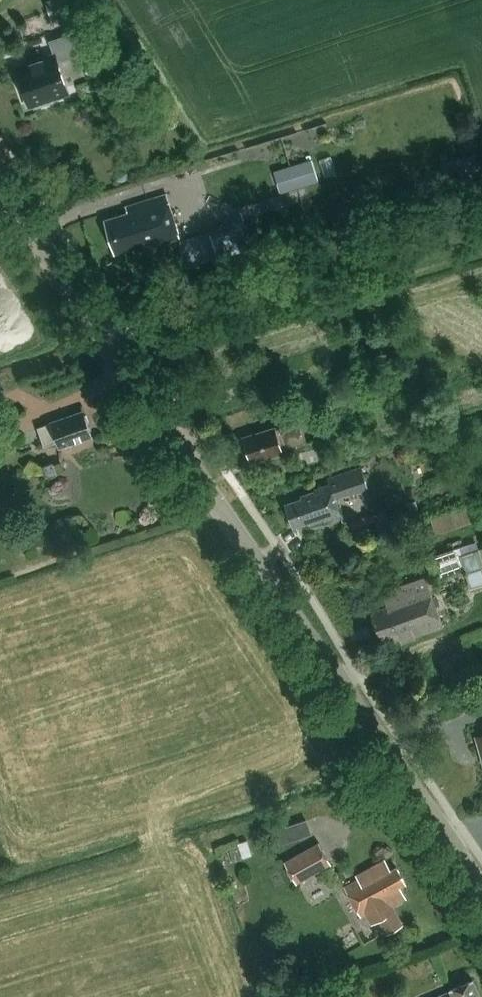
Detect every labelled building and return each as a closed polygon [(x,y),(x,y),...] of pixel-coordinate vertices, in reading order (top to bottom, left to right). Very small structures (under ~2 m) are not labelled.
[(75,0),(47,0),(52,16),(60,13),(65,26),(82,20),(75,0)] [(80,55),(72,33),(50,41),(55,54),(31,63),(33,69),(16,74),(26,104),(34,101),(36,107),(54,101),(53,98),(69,92),(59,62),(80,55)] [(474,154),(471,155),(452,160),(440,164),(446,184),(480,174),(474,154)] [(319,180),(311,157),(291,164),(298,186),(319,180)] [(133,248),(134,252),(180,237),(167,194),(126,207),(128,213),(105,220),(115,253),(133,248)] [(242,220),(213,230),(221,253),(250,244),(242,220)] [(44,446),(57,442),(59,447),(92,436),(83,411),(50,422),(51,423),(38,428),(44,446)] [(276,428),(276,427),(244,437),(251,461),(283,451),(282,449),(306,441),(300,421),(276,428)] [(63,471),(60,462),(54,464),(53,462),(43,465),(47,476),(63,471)] [(341,515),(335,498),(354,491),(355,493),(369,489),(362,468),(329,479),(330,484),(314,489),(315,491),(301,496),(301,498),(286,504),(287,508),(286,510),(287,516),(290,517),(294,526),(309,521),(310,523),(324,518),(325,520),(341,515)] [(441,514),(447,531),(474,521),(468,504),(441,514)] [(372,513),(351,520),(357,539),(378,532),(372,513)] [(481,583),(481,560),(477,542),(431,556),(438,579),(465,571),(470,587),(481,583)] [(443,626),(428,585),(425,576),(382,592),(387,606),(372,612),(382,641),(404,634),(405,637),(413,634),(414,637),(443,626)] [(280,845),(292,841),(287,825),(275,829),(280,845)] [(247,840),(238,843),(243,857),(252,854),(247,840)] [(319,843),(284,862),(296,883),(331,864),(319,843)] [(344,888),(360,917),(374,909),(387,933),(403,925),(392,906),(406,898),(400,887),(406,883),(396,867),(391,870),(385,859),(356,875),(358,880),(344,888)] [(472,980),(450,989),(436,995),(437,996),(480,996),(472,980)]
